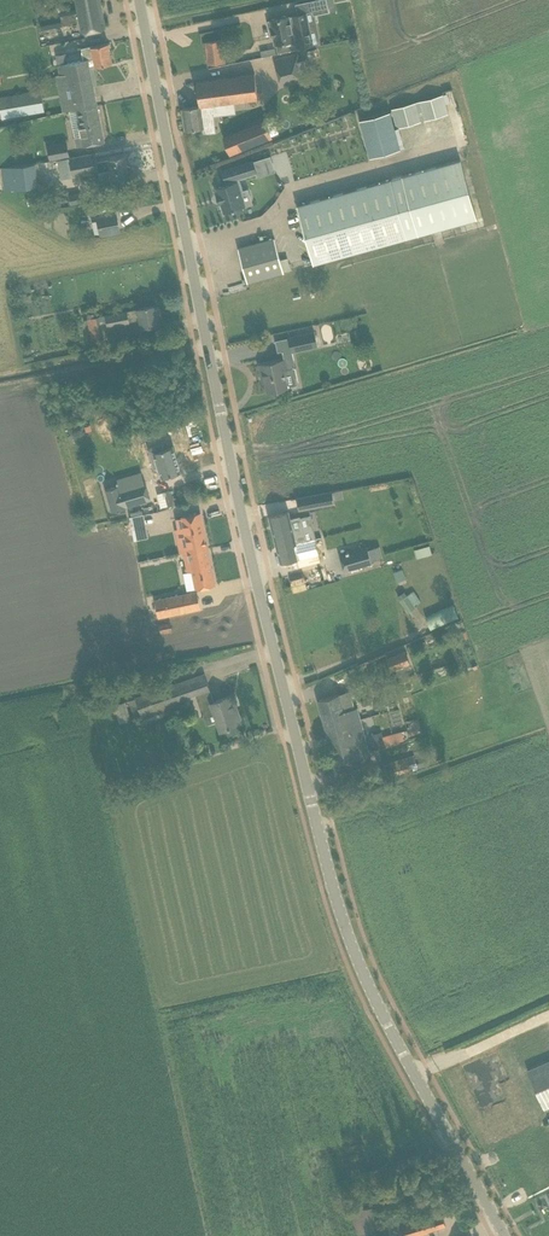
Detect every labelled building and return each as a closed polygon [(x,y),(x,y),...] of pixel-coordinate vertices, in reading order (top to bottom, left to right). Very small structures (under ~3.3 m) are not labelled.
[(83,32),(104,28),(99,0),(77,0),(83,32)] [(313,15),(329,11),(328,8),(335,7),(333,0),(312,0),(310,1),(313,15)] [(313,45),(306,13),(292,16),(289,17),(289,16),(286,16),(283,15),(281,17),(270,19),(270,21),(268,22),(269,29),(272,28),(275,44),(297,39),(299,48),(313,45)] [(205,42),(208,65),(225,63),(222,40),(205,42)] [(108,43),(82,48),(85,61),(88,60),(90,67),(112,63),(108,43)] [(315,48),(308,49),(309,57),(316,55),(315,48)] [(297,53),(274,60),(281,86),(305,79),(297,53)] [(72,98),(75,110),(97,105),(88,60),(85,61),(59,66),(61,75),(59,75),(62,92),(67,90),(69,98),(72,98)] [(199,106),(182,108),(185,130),(197,128),(202,127),(203,133),(215,132),(213,116),(212,106),(234,103),(258,99),(256,86),(255,74),(196,81),(199,106)] [(0,98),(0,109),(2,119),(44,111),(40,91),(0,98)] [(443,94),(417,102),(422,120),(448,113),(443,94)] [(417,102),(391,109),(397,128),(422,120),(417,102)] [(78,147),(104,142),(97,105),(75,110),(78,126),(69,128),(71,139),(76,138),(78,147)] [(400,149),(390,111),(359,120),(370,157),(400,149)] [(266,121),(224,137),(232,155),(271,140),(273,139),(266,121)] [(62,148),(48,151),(50,160),(64,158),(62,148)] [(131,172),(129,165),(127,164),(125,155),(97,161),(95,153),(83,155),(69,158),(73,178),(98,173),(100,180),(117,177),(129,175),(129,174),(131,172)] [(297,205),(313,264),(476,219),(460,160),(297,205)] [(233,209),(245,206),(236,178),(257,172),(253,161),(222,171),(225,182),(226,181),(227,184),(216,187),(218,194),(216,194),(219,203),(221,203),(224,212),(226,211),(227,213),(229,213),(231,212),(233,211),(233,209)] [(39,185),(37,173),(36,164),(1,168),(1,169),(4,190),(39,185)] [(80,192),(69,194),(71,204),(82,202),(80,192)] [(67,195),(59,196),(60,204),(69,203),(67,195)] [(108,203),(100,205),(101,212),(110,210),(108,203)] [(96,217),(100,235),(120,231),(116,213),(96,217)] [(280,260),(274,238),(238,248),(247,282),(283,272),(283,271),(280,260)] [(287,258),(280,260),(283,271),(290,270),(287,258)] [(155,305),(106,315),(109,328),(131,323),(131,321),(140,319),(142,327),(159,324),(155,305)] [(87,319),(93,347),(106,345),(100,317),(87,319)] [(314,331),(288,337),(291,351),(317,345),(314,331)] [(271,362),(259,365),(262,376),(264,376),(265,382),(267,392),(287,387),(287,386),(298,384),(294,367),(287,369),(286,359),(271,362)] [(185,435),(197,432),(194,421),(183,423),(185,435)] [(163,446),(149,450),(155,469),(159,467),(162,478),(181,473),(173,447),(164,450),(163,446)] [(150,500),(145,482),(120,490),(119,486),(105,490),(112,512),(126,508),(125,507),(150,500)] [(170,490),(164,491),(167,505),(173,503),(170,490)] [(332,491),(311,495),(313,507),(334,503),(332,491)] [(269,516),(281,563),(310,555),(309,553),(318,551),(315,538),(306,540),(300,516),(290,519),(288,511),(269,516)] [(182,517),(176,518),(180,536),(185,535),(188,551),(185,552),(188,567),(186,567),(187,572),(183,573),(187,590),(214,584),(200,512),(182,516),(182,517)] [(128,514),(130,538),(145,537),(143,513),(128,514)] [(367,547),(340,555),(344,571),(372,563),(367,547)] [(174,562),(152,567),(157,594),(167,592),(166,585),(178,583),(174,562)] [(158,617),(188,611),(184,593),(155,599),(158,617)] [(415,608),(414,606),(407,596),(400,600),(408,612),(415,608)] [(423,616),(429,628),(455,616),(450,604),(423,616)] [(405,651),(387,658),(391,668),(407,662),(409,661),(405,651)] [(135,698),(129,700),(135,719),(142,716),(144,722),(189,706),(187,700),(197,697),(203,714),(201,715),(202,717),(203,716),(206,725),(217,721),(221,730),(241,723),(232,695),(213,701),(204,674),(192,678),(135,698)] [(364,761),(371,759),(358,707),(345,711),(340,694),(318,700),(338,773),(365,766),(364,761)] [(384,700),(378,702),(380,709),(386,707),(384,700)] [(114,705),(120,724),(132,720),(126,702),(114,705)] [(410,723),(407,724),(410,736),(421,733),(418,719),(409,721),(410,723)] [(388,738),(373,742),(375,750),(390,745),(388,738)] [(410,770),(406,757),(391,761),(391,762),(383,764),(387,777),(410,770)] [(528,1069),(545,1108),(548,1106),(548,1059),(528,1069)] [(473,1079),(462,1084),(472,1104),(473,1103),(481,1121),(500,1112),(500,1111),(509,1107),(499,1085),(493,1088),(486,1072),(472,1078),(473,1079)] [(530,1135),(536,1145),(548,1138),(548,1125),(530,1135)] [(403,1235),(421,1235),(420,1234),(427,1232),(427,1231),(445,1226),(441,1213),(400,1226),(403,1235)]
